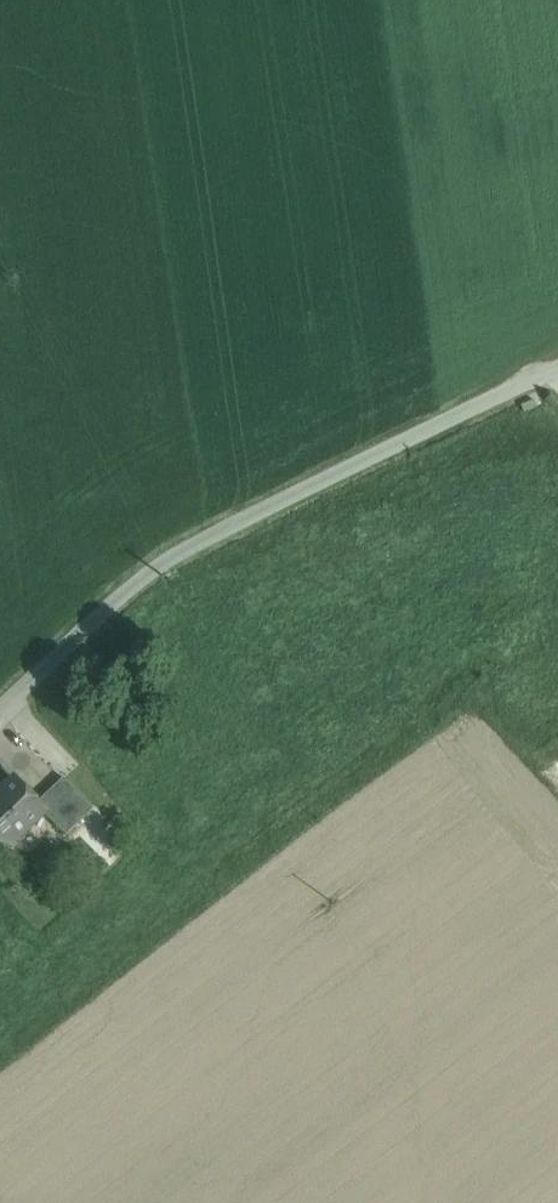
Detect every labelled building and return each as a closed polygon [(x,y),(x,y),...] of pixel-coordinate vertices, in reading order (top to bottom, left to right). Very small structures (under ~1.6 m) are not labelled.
[(19,764),(0,783),(0,832),(12,845),(52,809),(59,802),(47,790),(19,764)] [(52,809),(77,833),(108,801),(71,765),(47,790),(59,802),(52,809)]
